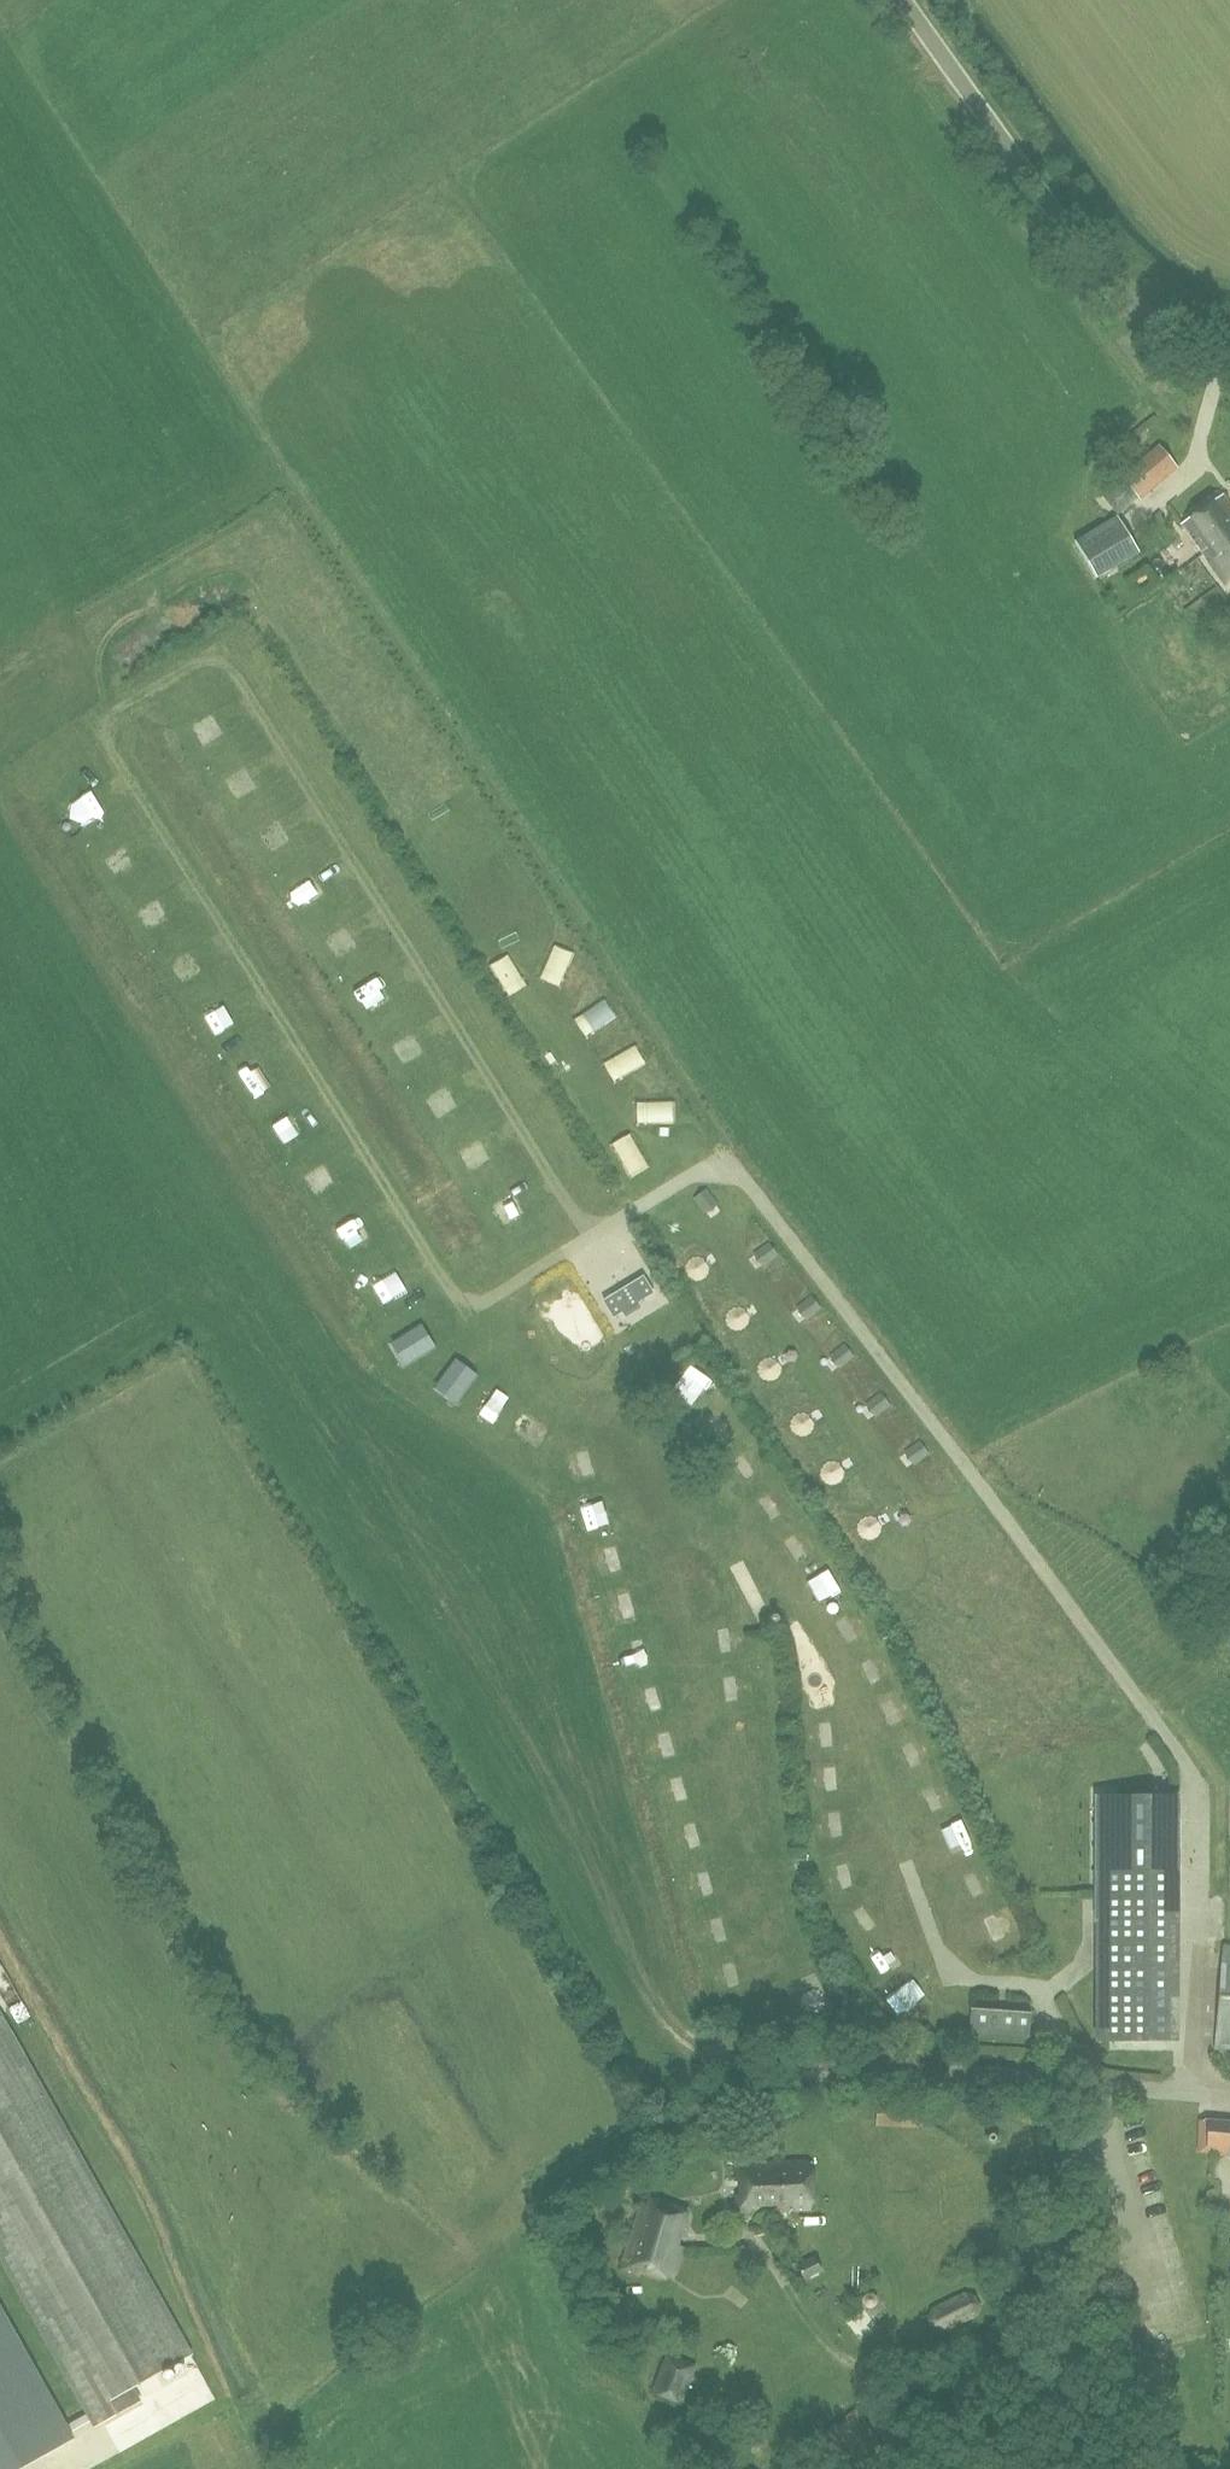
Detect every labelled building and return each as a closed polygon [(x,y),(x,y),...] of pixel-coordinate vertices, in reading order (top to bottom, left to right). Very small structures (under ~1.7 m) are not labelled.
[(1140,500),(1179,468),(1158,445),(1120,477),(1140,500)] [(1229,536),(1229,505),(1223,495),(1182,524),(1203,555),(1229,536)] [(1106,524),(1076,542),(1097,580),(1140,554),(1118,517),(1107,525),(1106,524)] [(1203,555),(1225,586),(1229,583),(1229,536),(1203,555)] [(614,1318),(623,1312),(639,1302),(655,1293),(644,1276),(604,1300),(614,1318)] [(578,1480),(600,1471),(592,1450),(570,1459),(578,1480)] [(588,1530),(613,1528),(610,1503),(586,1505),(588,1530)] [(607,1579),(628,1569),(618,1547),(597,1557),(607,1579)] [(741,1571),(762,1624),(774,1619),(754,1566),(741,1571)] [(612,1597),(617,1630),(639,1626),(634,1594),(612,1597)] [(807,1627),(793,1634),(810,1665),(824,1658),(807,1627)] [(863,1664),(875,1687),(898,1676),(886,1653),(863,1664)] [(741,1703),(754,1702),(752,1675),(738,1676),(741,1703)] [(901,1696),(890,1706),(912,1733),(923,1723),(901,1696)] [(670,1808),(694,1805),(691,1782),(667,1785),(670,1808)] [(1095,1886),(1095,1921),(1171,1920),(1170,1842),(1157,1842),(1157,1846),(1143,1847),(1142,1798),(1129,1799),(1130,1820),(1130,1842),(1130,1864),(1131,1885),(1095,1886)] [(1143,1847),(1157,1846),(1157,1842),(1170,1842),(1169,1798),(1142,1798),(1143,1847)] [(1129,1799),(1093,1799),(1093,1821),(1130,1820),(1129,1799)] [(1094,1843),(1130,1842),(1130,1820),(1093,1821),(1094,1843)] [(705,1850),(694,1826),(677,1834),(688,1858),(705,1850)] [(1130,1842),(1094,1843),(1094,1864),(1130,1864),(1130,1842)] [(1130,1864),(1094,1864),(1095,1886),(1131,1885),(1130,1864)] [(969,1881),(979,1903),(1002,1893),(993,1871),(969,1881)] [(1014,1914),(991,1924),(1000,1947),(1023,1938),(1014,1914)] [(791,1919),(783,1922),(790,1947),(799,1944),(791,1919)] [(1171,1920),(1095,1921),(1097,2042),(1108,2042),(1174,2040),(1171,1920)] [(1224,1948),(1217,2050),(1229,2051),(1229,1948),(1224,1948)] [(726,1998),(749,1992),(744,1969),(721,1975),(726,1998)] [(910,2006),(926,2023),(942,2008),(926,1991),(910,2006)] [(1031,2013),(971,2009),(969,2036),(1030,2040),(1031,2013)] [(96,2426),(140,2400),(131,2384),(189,2350),(0,2011),(0,2255),(96,2426)] [(1210,2119),(1210,2114),(1199,2113),(1196,2153),(1221,2153),(1221,2156),(1229,2157),(1229,2121),(1210,2119)] [(784,2211),(809,2210),(807,2161),(771,2163),(735,2164),(737,2212),(749,2212),(748,2201),(772,2200),(783,2200),(784,2211)] [(669,2276),(678,2248),(666,2244),(674,2217),(634,2205),(614,2271),(633,2277),(637,2266),(669,2276)] [(804,2279),(821,2271),(814,2258),(798,2266),(804,2279)] [(945,2330),(973,2316),(962,2295),(934,2309),(945,2330)] [(72,2439),(0,2310),(0,2468),(19,2468),(72,2439)] [(682,2401),(696,2367),(669,2356),(655,2390),(682,2401)]
